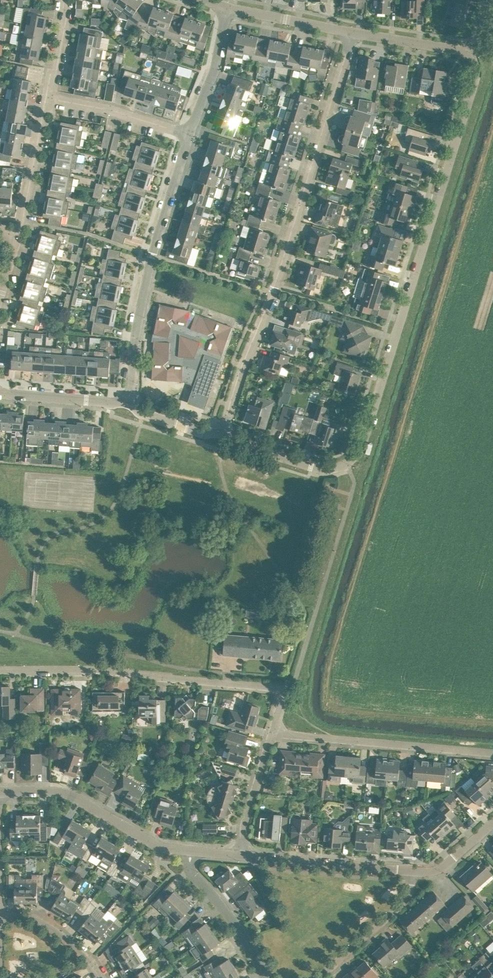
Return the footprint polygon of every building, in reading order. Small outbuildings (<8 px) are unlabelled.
[(108,6),(110,0),(93,0),(93,4),(101,5),(101,6),(104,6),(104,10),(107,11),(108,6)] [(108,6),(114,10),(119,17),(131,0),(110,0),(108,6)] [(143,15),(137,10),(143,2),(142,0),(131,0),(119,17),(128,20),(137,27),(143,15)] [(397,0),(373,0),(372,9),(376,9),(376,13),(390,14),(391,1),(397,1),(397,0)] [(410,1),(403,0),(402,18),(417,18),(418,12),(424,12),(424,2),(425,0),(410,0),(410,1)] [(452,2),(451,1),(446,17),(453,20),(452,24),(463,28),(469,7),(467,6),(469,0),(453,0),(452,2)] [(43,9),(31,8),(24,7),(22,19),(21,24),(46,28),(47,25),(45,24),(47,17),(42,16),(43,9)] [(158,28),(164,10),(154,7),(150,17),(143,15),(137,27),(148,31),(155,36),(158,28)] [(158,28),(156,33),(172,39),(176,26),(171,24),(174,14),(164,10),(158,28)] [(194,21),(195,18),(188,16),(187,18),(186,18),(182,28),(176,26),(172,39),(188,44),(196,21),(194,21)] [(188,44),(196,47),(204,49),(208,37),(202,35),(206,25),(196,21),(188,44)] [(45,32),(46,28),(21,24),(19,34),(43,39),(44,32),(45,32)] [(81,33),(79,44),(100,48),(103,32),(99,30),(97,30),(84,27),(83,34),(81,33)] [(244,53),(248,35),(238,33),(235,44),(229,43),(226,55),(243,59),(244,53)] [(41,46),(43,39),(19,34),(17,45),(42,49),(42,46),(41,46)] [(260,62),(262,49),(257,48),(259,37),(248,35),(244,53),(253,55),(251,60),(260,62)] [(128,41),(125,36),(119,39),(123,45),(128,41)] [(262,49),(260,62),(267,64),(267,66),(276,68),(276,65),(281,42),(270,40),(268,50),(262,49)] [(293,69),(295,56),(289,55),(292,44),(281,42),(276,65),(293,69)] [(100,48),(79,44),(77,55),(102,59),(104,49),(100,48)] [(41,53),(42,49),(17,45),(16,50),(23,51),(20,63),(33,65),(34,59),(39,60),(40,53),(41,53)] [(159,48),(158,57),(177,60),(179,47),(170,45),(169,50),(159,48)] [(309,74),(314,48),(303,46),(301,57),(295,56),(293,69),(301,70),(308,75),(309,74)] [(309,74),(317,74),(326,75),(328,62),(322,61),(325,51),(314,48),(309,74)] [(122,63),(124,53),(117,52),(116,62),(122,63)] [(148,54),(147,59),(157,62),(158,59),(159,57),(153,55),(148,54)] [(77,55),(75,65),(99,70),(102,59),(77,55)] [(186,56),(185,62),(196,65),(197,60),(186,56)] [(357,59),(356,68),(358,68),(357,77),(367,78),(366,87),(376,89),(379,68),(373,67),(374,61),(375,59),(361,57),(361,59),(357,59)] [(167,67),(166,69),(171,71),(173,70),(175,65),(168,63),(167,67)] [(405,88),(409,65),(396,63),(395,66),(388,65),(386,74),(386,77),(387,78),(386,85),(405,88)] [(29,67),(20,65),(18,65),(13,89),(30,92),(32,81),(27,80),(29,67)] [(98,81),(100,70),(75,65),(73,76),(98,81)] [(179,66),(176,74),(183,76),(185,68),(179,65),(179,66)] [(412,86),(411,92),(420,93),(420,91),(421,88),(433,90),(433,93),(433,95),(432,95),(431,98),(432,98),(432,102),(434,105),(439,106),(443,103),(444,97),(445,98),(447,82),(447,78),(445,78),(446,71),(437,70),(424,68),(422,78),(413,76),(412,86)] [(135,98),(142,75),(126,70),(120,88),(126,89),(124,94),(135,98)] [(145,101),(152,78),(142,75),(135,98),(145,101)] [(98,81),(73,76),(71,87),(76,88),(75,94),(95,98),(98,81)] [(251,88),(254,82),(234,76),(232,84),(230,83),(226,93),(242,100),(246,90),(247,90),(248,90),(249,90),(250,89),(251,88)] [(155,104),(162,81),(152,78),(145,101),(155,104)] [(166,107),(171,91),(173,84),(162,81),(155,104),(166,107)] [(283,81),(281,88),(288,90),(289,82),(283,81)] [(171,91),(166,107),(176,110),(177,109),(182,111),(187,96),(181,94),(180,94),(181,89),(180,87),(173,84),(171,91)] [(28,103),(30,92),(13,89),(11,100),(28,103)] [(300,94),(288,91),(286,97),(283,96),(280,106),(281,107),(307,115),(311,104),(308,103),(310,97),(300,94)] [(238,110),(238,109),(242,100),(226,93),(222,103),(238,110)] [(26,113),(28,103),(11,100),(9,110),(26,113)] [(374,112),(376,102),(369,101),(368,111),(374,112)] [(238,109),(238,110),(222,103),(218,113),(239,122),(240,122),(243,117),(242,116),(244,112),(238,109)] [(255,105),(253,112),(258,113),(260,114),(261,112),(262,107),(255,105)] [(278,123),(291,127),(300,130),(302,124),(304,125),(307,115),(281,107),(278,116),(280,117),(278,123)] [(372,114),(364,112),(355,109),(353,115),(351,115),(351,116),(350,115),(349,116),(348,116),(347,117),(346,118),(346,119),(345,119),(345,120),(345,121),(346,122),(346,123),(347,123),(347,124),(348,124),(347,130),(362,134),(365,135),(366,133),(362,132),(366,121),(369,122),(372,114)] [(24,124),(26,113),(9,110),(7,121),(10,122),(10,121),(24,124)] [(218,113),(214,124),(219,126),(216,131),(226,135),(228,136),(233,137),(239,122),(218,113)] [(24,124),(10,121),(10,122),(8,132),(25,135),(27,124),(24,124)] [(58,134),(82,138),(83,131),(79,130),(80,126),(62,122),(61,126),(60,126),(58,134)] [(297,147),(301,136),(298,136),(300,130),(291,127),(278,123),(276,129),(281,131),(277,141),(297,147)] [(428,134),(419,131),(408,127),(404,141),(411,143),(409,150),(426,155),(430,142),(426,140),(428,134)] [(109,144),(112,132),(106,130),(103,142),(109,144)] [(358,147),(362,134),(347,130),(345,135),(344,134),(343,135),(342,135),(341,136),(340,136),(340,137),(340,138),(340,139),(340,140),(340,141),(340,142),(341,142),(341,143),(342,143),(342,144),(344,144),(342,151),(359,156),(361,149),(358,147)] [(23,146),(25,135),(8,132),(6,143),(23,146)] [(118,146),(121,134),(115,133),(112,145),(118,146)] [(81,146),(82,138),(58,134),(57,142),(58,142),(58,146),(76,150),(77,145),(81,146)] [(230,139),(228,139),(219,136),(217,141),(212,140),(209,151),(225,156),(225,155),(231,157),(234,147),(228,145),(230,139)] [(268,155),(281,159),(290,162),(292,157),(294,157),(297,147),(277,141),(271,139),(268,149),(270,149),(268,155)] [(1,160),(11,162),(12,155),(21,157),(23,146),(6,143),(0,141),(0,160),(1,160)] [(160,147),(145,142),(142,141),(141,146),(137,145),(135,152),(158,159),(160,151),(159,151),(160,147)] [(55,149),(54,157),(77,162),(84,163),(85,156),(75,154),(76,150),(58,146),(57,150),(55,149)] [(222,166),(225,156),(209,151),(205,161),(222,166)] [(156,167),(158,159),(135,152),(133,159),(136,160),(135,165),(153,170),(154,166),(156,167)] [(291,169),(288,168),(290,162),(281,159),(268,155),(266,162),(271,163),(268,173),(287,179),(291,169)] [(418,161),(409,158),(399,155),(396,167),(402,169),(400,176),(419,182),(423,170),(416,168),(418,161)] [(361,160),(356,159),(347,156),(345,161),(333,158),(330,170),(349,176),(353,164),(359,166),(361,160)] [(76,169),(77,162),(54,157),(52,165),(54,166),(53,170),(71,173),(72,169),(76,169)] [(205,161),(202,171),(225,178),(224,178),(227,168),(222,166),(205,161)] [(152,174),(153,170),(135,165),(134,169),(130,168),(128,175),(151,182),(153,174),(152,174)] [(70,177),(71,173),(53,170),(52,173),(51,173),(49,181),(73,186),(74,178),(70,177)] [(349,177),(349,176),(330,170),(326,183),(338,186),(336,192),(350,196),(352,190),(345,188),(349,176),(349,177)] [(222,189),(225,178),(202,171),(199,181),(217,187),(222,189)] [(263,172),(258,188),(271,192),(272,186),(284,190),(287,179),(268,173),(263,172)] [(148,190),(151,182),(128,175),(126,182),(129,183),(128,188),(146,193),(147,189),(148,190)] [(199,181),(196,180),(192,191),(209,196),(214,198),(217,187),(199,181)] [(2,188),(0,206),(12,207),(13,182),(8,182),(2,181),(2,188)] [(72,193),(73,186),(49,181),(48,189),(49,189),(49,193),(67,197),(68,192),(72,193)] [(408,186),(398,183),(392,181),(388,192),(397,195),(394,204),(413,210),(417,196),(406,193),(408,186)] [(144,197),(146,193),(128,188),(127,192),(123,191),(121,198),(144,205),(146,197),(144,197)] [(269,197),(271,192),(258,188),(256,194),(261,196),(257,205),(277,212),(281,201),(269,197)] [(205,206),(206,206),(209,196),(192,191),(189,201),(205,206)] [(66,201),(67,197),(49,193),(48,197),(46,197),(45,205),(68,209),(70,202),(66,201)] [(121,198),(118,205),(122,206),(121,210),(139,216),(140,212),(141,213),(144,205),(121,198)] [(318,209),(314,220),(324,223),(338,228),(341,215),(335,214),(338,204),(338,203),(333,202),(323,199),(320,210),(318,209)] [(206,206),(205,206),(189,201),(186,211),(202,216),(204,212),(210,214),(212,208),(206,206)] [(409,223),(413,210),(394,204),(391,214),(382,211),(379,221),(393,225),(395,219),(409,223)] [(67,216),(68,209),(45,205),(43,212),(45,213),(44,217),(50,218),(49,224),(61,226),(63,216),(67,216)] [(274,222),(277,212),(257,205),(254,215),(250,214),(248,220),(261,224),(262,219),(274,222)] [(137,220),(138,216),(121,210),(119,215),(116,214),(114,221),(137,228),(139,220),(137,220)] [(202,216),(186,211),(183,222),(206,229),(209,218),(202,216)] [(244,226),(240,236),(248,238),(267,244),(271,233),(259,230),(261,224),(248,220),(247,223),(246,226),(244,225),(244,226)] [(134,236),(137,228),(114,221),(111,228),(115,229),(112,240),(124,244),(126,237),(131,239),(133,235),(134,236)] [(206,229),(183,222),(179,232),(196,237),(197,232),(204,234),(206,229)] [(395,230),(385,227),(379,225),(376,235),(382,237),(379,247),(399,253),(403,240),(393,237),(395,230)] [(343,226),(341,232),(353,236),(355,230),(343,226)] [(333,233),(322,230),(312,227),(309,237),(312,238),(308,252),(326,257),(330,243),(332,244),(334,243),(336,237),(335,234),(333,233)] [(60,235),(54,234),(42,230),(41,234),(39,234),(37,242),(60,249),(62,241),(58,240),(60,235)] [(193,247),(196,237),(179,232),(176,242),(193,247)] [(264,255),(267,244),(248,238),(244,248),(240,246),(238,253),(250,257),(252,251),(264,255)] [(58,256),(60,249),(37,242),(34,249),(36,250),(35,254),(53,259),(54,255),(58,256)] [(176,242),(173,253),(178,254),(176,260),(194,266),(199,249),(193,247),(176,242)] [(73,245),(71,252),(77,253),(77,254),(81,255),(83,248),(79,247),(79,246),(73,245)] [(395,266),(399,253),(379,247),(376,257),(369,255),(366,265),(383,270),(385,263),(395,266)] [(122,251),(114,249),(109,248),(107,258),(107,259),(103,258),(102,266),(125,271),(127,263),(125,262),(126,258),(120,257),(122,251)] [(255,276),(257,277),(261,266),(249,262),(250,257),(238,253),(236,259),(234,258),(230,268),(238,271),(237,276),(254,281),(255,276)] [(51,263),(53,259),(35,254),(34,257),(32,257),(30,264),(53,272),(55,264),(51,263)] [(322,269),(302,263),(300,270),(301,270),(297,284),(314,290),(318,278),(320,278),(322,269)] [(51,279),(53,272),(30,264),(27,272),(29,273),(28,277),(46,282),(47,278),(51,279)] [(124,279),(125,271),(102,266),(100,273),(104,274),(103,278),(121,282),(122,278),(124,279)] [(345,270),(330,266),(328,273),(343,278),(345,270)] [(383,274),(373,271),(365,268),(362,277),(362,279),(365,281),(366,282),(364,290),(382,295),(386,282),(381,280),(383,274)] [(44,286),(46,282),(28,277),(27,280),(25,280),(23,287),(46,294),(48,287),(44,286)] [(120,286),(121,282),(103,278),(102,283),(98,282),(97,289),(120,294),(122,286),(120,286)] [(44,302),(46,294),(23,287),(20,295),(22,296),(21,300),(24,301),(25,301),(39,305),(40,300),(44,302)] [(119,302),(120,294),(97,289),(95,297),(99,297),(98,302),(116,305),(117,302),(119,302)] [(378,309),(382,295),(364,290),(360,301),(355,299),(352,308),(370,314),(372,307),(378,309)] [(39,305),(25,301),(24,301),(23,304),(22,304),(19,312),(42,319),(45,311),(41,310),(42,306),(39,305)] [(115,309),(116,305),(98,302),(97,306),(93,305),(92,313),(116,318),(117,310),(115,309)] [(155,334),(152,379),(182,381),(183,380),(191,383),(192,381),(196,382),(189,402),(204,408),(221,361),(219,360),(221,355),(222,355),(232,327),(190,312),(190,311),(160,304),(154,334),(155,334)] [(287,308),(283,321),(293,324),(300,326),(302,320),(308,321),(320,318),(326,319),(328,313),(322,311),(312,308),(312,309),(296,304),(295,304),(298,305),(297,311),(287,308)] [(40,326),(42,319),(19,312),(17,319),(19,320),(17,324),(35,329),(37,325),(40,326)] [(114,326),(116,318),(92,313),(90,320),(94,321),(92,332),(95,332),(104,334),(106,328),(111,329),(112,325),(114,326)] [(340,317),(338,325),(344,327),(350,337),(349,338),(347,340),(346,343),(347,346),(346,350),(350,351),(351,354),(354,355),(357,353),(364,355),(367,344),(369,344),(370,340),(369,338),(371,337),(371,336),(364,334),(362,330),(364,324),(341,317),(340,317)] [(302,333),(296,331),(287,328),(285,335),(275,332),(271,344),(290,350),(291,344),(298,346),(302,333)] [(12,364),(12,370),(16,370),(16,369),(23,370),(24,352),(18,352),(19,345),(7,344),(7,351),(13,351),(12,364)] [(33,371),(35,346),(31,346),(30,353),(24,352),(23,370),(30,370),(30,371),(33,371)] [(44,371),(46,354),(40,353),(40,347),(35,346),(33,371),(37,372),(37,371),(44,371)] [(55,373),(57,348),(52,348),(52,354),(46,354),(44,371),(51,372),(51,373),(55,373)] [(66,373),(67,355),(61,355),(62,348),(57,348),(55,373),(59,373),(59,372),(66,373)] [(76,375),(78,350),(74,349),(73,356),(67,355),(66,373),(73,373),(73,374),(76,375)] [(83,357),(83,350),(78,350),(76,375),(80,375),(80,374),(87,374),(89,357),(83,357)] [(98,376),(100,351),(95,351),(95,357),(89,357),(87,374),(94,375),(94,376),(98,376)] [(116,359),(110,359),(110,354),(109,352),(100,351),(98,376),(102,377),(102,376),(109,376),(110,371),(119,372),(120,358),(116,358),(116,359)] [(290,356),(282,353),(272,351),(270,357),(266,356),(264,359),(263,359),(260,367),(280,373),(282,366),(286,368),(290,356)] [(354,366),(345,363),(338,361),(334,374),(342,376),(338,389),(355,394),(354,393),(355,388),(357,389),(361,376),(352,373),(354,366)] [(290,405),(293,383),(284,382),(282,404),(290,405)] [(165,386),(152,385),(151,399),(164,400),(165,386)] [(274,402),(267,400),(258,397),(255,406),(250,404),(244,420),(257,424),(260,415),(262,416),(259,427),(266,429),(274,402)] [(327,408),(319,405),(314,419),(322,422),(327,408)] [(297,410),(285,406),(281,419),(278,429),(284,431),(285,428),(301,433),(302,431),(310,433),(314,419),(303,415),(302,416),(295,414),(297,410)] [(12,432),(13,412),(8,412),(8,414),(3,414),(2,429),(7,429),(7,432),(12,432)] [(19,412),(14,412),(13,412),(12,432),(12,437),(13,437),(15,437),(16,436),(17,435),(17,433),(17,430),(23,431),(24,415),(19,415),(19,412)] [(38,445),(40,420),(34,419),(34,422),(29,421),(28,431),(27,434),(27,444),(38,445)] [(49,438),(50,423),(45,422),(45,420),(40,420),(38,445),(43,445),(44,438),(49,438)] [(60,445),(61,421),(56,421),(56,423),(50,423),(49,438),(50,438),(49,444),(60,445)] [(70,446),(72,424),(67,424),(67,422),(61,421),(60,445),(70,446)] [(82,441),(83,423),(78,422),(77,425),(72,424),(70,446),(70,447),(81,448),(81,446),(81,441),(82,441)] [(344,426),(335,423),(332,422),(331,427),(320,424),(317,433),(316,433),(313,442),(323,445),(323,444),(332,447),(337,432),(342,433),(344,426)] [(83,423),(81,446),(92,446),(92,450),(99,450),(102,450),(103,440),(99,440),(100,433),(93,433),(94,426),(88,426),(88,423),(83,423)] [(248,608),(248,616),(263,616),(263,608),(248,608)] [(283,640),(263,638),(226,634),(224,655),(281,660),(283,640)] [(16,713),(16,703),(10,703),(10,686),(0,686),(0,705),(4,704),(4,718),(16,718),(16,713)] [(81,714),(81,698),(81,688),(72,689),(71,689),(69,687),(66,687),(63,689),(62,689),(52,689),(52,715),(64,714),(64,711),(71,711),(71,714),(81,714)] [(44,711),(44,699),(44,689),(34,689),(34,691),(31,691),(31,695),(22,695),(22,705),(22,711),(44,711)] [(125,711),(125,702),(125,692),(115,692),(116,693),(109,693),(107,692),(93,692),(93,711),(125,711)] [(140,700),(140,715),(147,715),(151,723),(160,723),(160,722),(165,722),(165,709),(165,699),(149,699),(149,695),(140,695),(140,700)] [(195,712),(192,708),(196,705),(196,698),(190,698),(186,701),(183,697),(176,697),(176,703),(175,704),(174,709),(175,710),(175,717),(181,718),(185,715),(188,718),(194,719),(195,716),(198,717),(198,719),(207,720),(208,714),(209,706),(202,706),(199,709),(198,712),(195,712)] [(231,709),(226,725),(240,730),(245,731),(247,723),(255,726),(258,719),(256,718),(260,707),(244,703),(241,713),(231,709)] [(225,733),(224,737),(226,737),(225,742),(229,744),(227,750),(230,751),(227,760),(234,763),(235,761),(240,762),(240,763),(247,766),(249,757),(247,756),(249,748),(243,746),(244,742),(242,742),(244,734),(234,731),(230,730),(228,734),(225,733)] [(132,736),(123,734),(122,740),(131,742),(132,736)] [(23,759),(23,762),(23,772),(41,772),(41,757),(49,757),(48,747),(48,742),(40,742),(40,754),(28,754),(23,754),(23,759)] [(15,754),(15,749),(7,749),(7,754),(5,754),(5,753),(0,753),(0,772),(5,772),(5,767),(15,767),(15,754)] [(60,749),(58,756),(61,758),(58,767),(67,770),(66,771),(68,774),(76,777),(78,774),(83,776),(86,767),(88,762),(82,760),(83,757),(84,754),(75,750),(74,754),(67,751),(60,749)] [(302,770),(303,754),(289,753),(289,752),(282,751),(282,750),(281,750),(279,773),(287,774),(287,773),(289,775),(290,776),(291,777),(292,777),(295,777),(296,777),(298,777),(299,775),(300,774),(301,773),(302,770)] [(323,777),(324,764),(325,754),(324,754),(324,755),(317,754),(317,755),(303,754),(302,770),(315,772),(315,777),(323,777)] [(347,776),(349,756),(337,755),(336,763),(330,763),(329,780),(341,781),(341,776),(347,776)] [(365,783),(365,779),(366,766),(360,765),(361,757),(349,756),(347,776),(353,777),(353,782),(365,783)] [(387,779),(389,760),(377,759),(376,767),(368,767),(367,783),(375,783),(376,778),(387,779)] [(406,787),(406,786),(408,770),(399,770),(400,761),(389,760),(387,779),(398,780),(397,786),(406,787)] [(429,761),(423,760),(422,761),(415,760),(414,764),(408,763),(408,770),(406,786),(417,787),(418,779),(427,780),(429,761)] [(223,764),(212,761),(220,776),(223,764)] [(429,761),(427,780),(442,782),(441,786),(454,787),(455,782),(451,782),(452,773),(452,767),(446,767),(447,763),(440,762),(441,762),(434,761),(434,762),(429,761)] [(110,795),(115,786),(118,781),(112,778),(114,774),(99,765),(90,780),(102,788),(101,790),(110,795)] [(237,769),(228,766),(224,765),(222,772),(226,773),(235,776),(237,769)] [(488,797),(492,792),(492,766),(487,766),(487,772),(475,782),(488,797)] [(140,784),(129,778),(124,775),(118,784),(124,787),(120,794),(125,797),(123,801),(127,803),(126,805),(133,809),(144,792),(137,788),(140,784)] [(208,794),(233,801),(235,794),(238,792),(236,789),(238,785),(234,784),(231,779),(226,782),(222,781),(221,785),(218,786),(218,785),(218,784),(215,786),(212,787),(211,789),(209,790),(208,793),(208,794)] [(479,805),(488,797),(475,782),(466,790),(479,805)] [(460,795),(466,790),(461,785),(456,790),(460,795)] [(325,791),(325,799),(333,800),(333,792),(325,791)] [(451,793),(445,798),(449,804),(456,799),(451,793)] [(230,809),(233,801),(208,794),(208,796),(207,798),(207,800),(208,801),(209,804),(210,807),(212,806),(214,809),(213,813),(216,814),(219,819),(224,816),(228,818),(229,814),(232,812),(230,809)] [(161,798),(155,816),(162,817),(160,823),(176,828),(183,804),(161,798)] [(454,812),(447,805),(445,802),(430,814),(447,833),(456,825),(449,817),(454,812)] [(415,813),(412,805),(405,807),(408,816),(415,813)] [(309,841),(316,841),(317,831),(318,824),(312,823),(313,819),(302,818),(301,816),(300,815),(299,814),(297,813),(295,814),(294,814),(293,816),(292,818),(290,818),(289,831),(292,832),(292,838),(294,838),(293,842),(305,843),(306,838),(310,838),(309,841)] [(424,820),(416,827),(419,830),(425,838),(431,833),(438,841),(447,833),(430,814),(429,813),(423,818),(424,820)] [(11,828),(11,840),(21,840),(23,840),(23,833),(29,833),(29,814),(23,814),(23,815),(17,815),(17,825),(11,825),(11,828)] [(34,814),(29,814),(29,833),(35,833),(35,840),(47,840),(47,835),(47,825),(41,825),(40,815),(34,815),(34,814)] [(261,817),(259,838),(260,838),(260,836),(263,836),(274,837),(274,838),(272,838),(272,839),(280,840),(280,832),(281,832),(287,832),(288,817),(282,816),(282,815),(275,814),(274,820),(267,820),(268,818),(265,818),(261,817)] [(351,832),(351,831),(353,815),(350,815),(343,821),(338,821),(333,828),(325,827),(324,845),(341,847),(341,841),(350,842),(351,832)] [(72,842),(82,825),(73,819),(65,832),(60,829),(53,841),(58,844),(63,837),(72,842)] [(375,832),(366,832),(366,829),(366,827),(364,825),(363,825),(358,824),(356,848),(374,850),(374,845),(380,845),(381,835),(381,830),(375,829),(375,832)] [(83,858),(89,847),(84,844),(92,831),(82,825),(72,842),(67,850),(83,858)] [(412,853),(413,843),(414,835),(407,834),(408,831),(394,830),(394,838),(388,837),(387,849),(398,850),(398,847),(403,847),(402,850),(404,852),(412,853)] [(101,860),(111,842),(102,837),(94,850),(89,847),(83,858),(88,861),(89,860),(98,865),(101,860)] [(101,860),(98,865),(107,871),(106,872),(107,873),(112,876),(119,864),(114,861),(121,848),(111,842),(101,860)] [(119,864),(112,876),(116,878),(117,879),(118,877),(127,882),(131,877),(141,860),(131,854),(124,867),(119,864)] [(9,857),(9,865),(27,865),(27,856),(9,857)] [(145,897),(151,892),(156,883),(149,879),(148,881),(143,878),(150,865),(141,860),(131,877),(140,882),(135,891),(145,897)] [(492,874),(488,870),(482,862),(478,866),(476,863),(468,870),(469,871),(462,878),(468,885),(473,891),(492,874)] [(72,864),(69,869),(75,872),(77,867),(72,864)] [(247,879),(247,878),(241,871),(235,876),(230,869),(216,880),(225,891),(229,888),(234,895),(248,884),(245,880),(247,879)] [(51,882),(49,891),(53,894),(59,897),(51,909),(60,915),(71,898),(65,895),(66,893),(66,892),(65,891),(65,890),(64,889),(66,885),(60,882),(57,880),(61,876),(54,873),(52,877),(51,882)] [(20,874),(16,874),(9,874),(9,887),(15,887),(15,902),(26,902),(26,878),(22,878),(21,877),(21,875),(20,874)] [(43,887),(44,878),(44,874),(37,874),(32,874),(32,878),(26,878),(26,902),(37,902),(37,887),(43,887)] [(259,894),(250,883),(248,884),(234,895),(238,900),(236,901),(240,906),(242,905),(252,918),(260,912),(263,910),(254,898),(259,894)] [(108,884),(104,890),(110,893),(118,898),(121,892),(108,884)] [(170,913),(183,899),(175,890),(167,898),(163,894),(156,901),(154,904),(158,908),(166,916),(169,913),(170,913)] [(411,934),(445,904),(434,891),(400,921),(411,934)] [(483,912),(488,907),(477,894),(472,899),(483,912)] [(453,926),(474,907),(464,895),(442,914),(453,926)] [(83,912),(91,901),(84,897),(80,904),(71,898),(60,915),(70,921),(78,908),(83,912)] [(180,929),(182,926),(189,919),(184,915),(192,907),(183,899),(170,913),(178,921),(175,924),(180,929)] [(92,914),(97,907),(91,901),(83,912),(88,917),(79,929),(87,936),(100,920),(92,914)] [(128,904),(122,901),(120,906),(125,909),(128,904)] [(120,926),(114,921),(111,919),(109,919),(107,920),(103,917),(100,920),(87,936),(96,943),(106,931),(111,936),(120,926)] [(157,924),(152,919),(148,924),(153,929),(157,924)] [(196,944),(213,933),(206,923),(197,929),(193,925),(182,932),(186,938),(190,935),(196,944)] [(155,927),(152,931),(157,939),(161,935),(155,927)] [(476,933),(472,928),(467,932),(471,937),(476,933)] [(203,961),(205,959),(214,953),(211,949),(220,943),(213,933),(196,944),(203,954),(199,956),(203,961)] [(111,945),(106,950),(108,954),(112,960),(116,957),(121,964),(137,953),(131,945),(135,943),(129,934),(117,942),(120,946),(116,949),(114,950),(111,945)] [(157,939),(164,946),(167,942),(161,935),(157,939)] [(384,965),(409,943),(402,935),(392,943),(387,938),(385,940),(386,942),(374,953),(384,965)] [(469,939),(465,935),(460,939),(464,943),(469,939)] [(168,944),(163,947),(166,951),(170,948),(175,945),(172,941),(168,944)] [(484,954),(492,964),(492,942),(486,947),(488,950),(484,954)] [(137,970),(135,967),(143,962),(137,953),(121,964),(125,970),(120,973),(124,977),(125,977),(137,970)] [(477,971),(483,977),(492,977),(492,973),(488,968),(492,964),(484,954),(479,958),(480,959),(485,964),(477,971)] [(235,969),(229,959),(219,964),(216,959),(205,966),(207,971),(205,973),(208,977),(219,977),(235,969)] [(372,968),(366,961),(352,973),(351,971),(344,977),(345,977),(376,977),(379,976),(372,968)] [(183,965),(178,968),(184,976),(188,973),(183,965)] [(153,977),(147,968),(138,973),(137,970),(125,977),(151,977),(153,977)] [(235,969),(219,977),(240,977),(235,969)]
